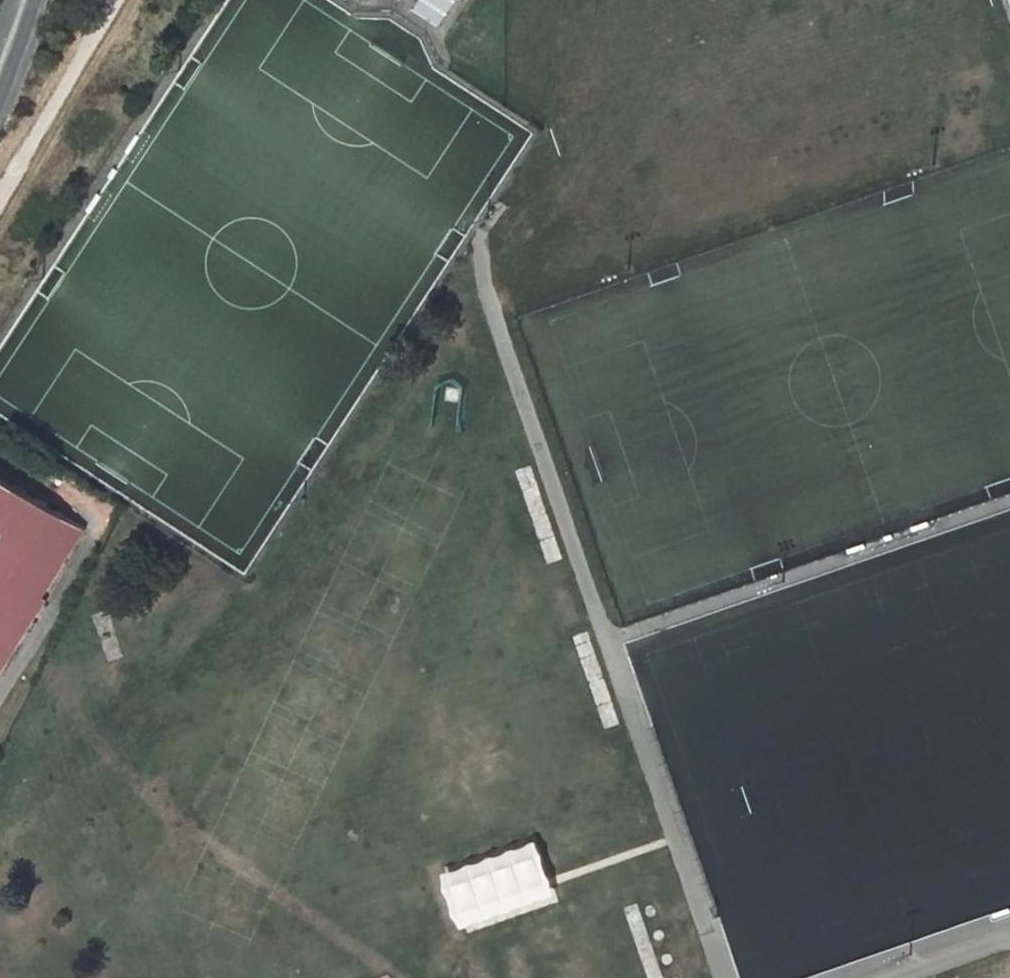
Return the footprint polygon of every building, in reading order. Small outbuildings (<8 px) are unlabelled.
[(415,10),(442,27),(459,0),(421,0),(415,10)] [(43,596),(85,528),(0,475),(0,665),(43,596)] [(49,599),(43,596),(0,665),(0,678),(49,599)] [(534,835),(443,867),(467,932),(557,900),(551,882),(534,835)]
